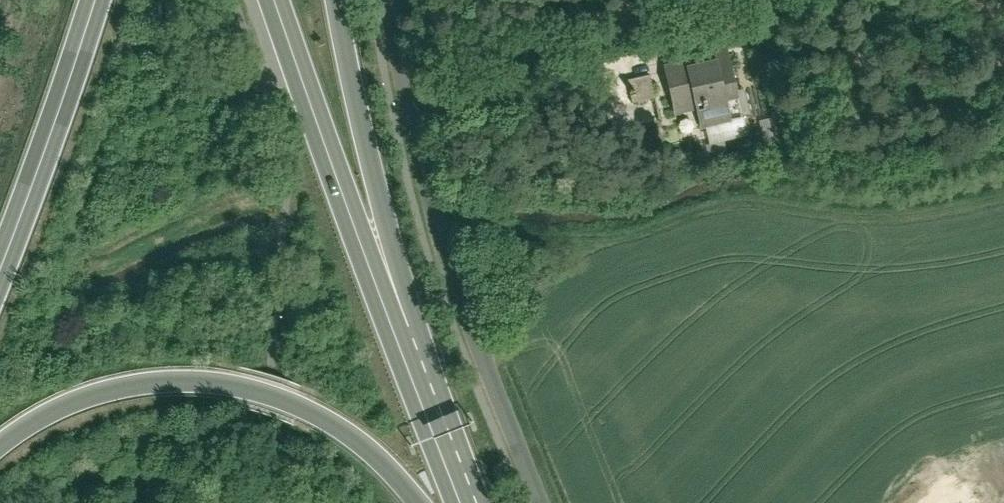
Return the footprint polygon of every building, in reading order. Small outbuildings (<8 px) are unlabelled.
[(747,132),(729,41),(642,58),(660,149),(747,132)] [(762,119),(766,149),(783,146),(779,117),(762,119)] [(927,475),(902,502),(948,502),(952,498),(927,475)] [(982,491),(988,502),(1003,502),(1003,497),(998,484),(982,491)]
